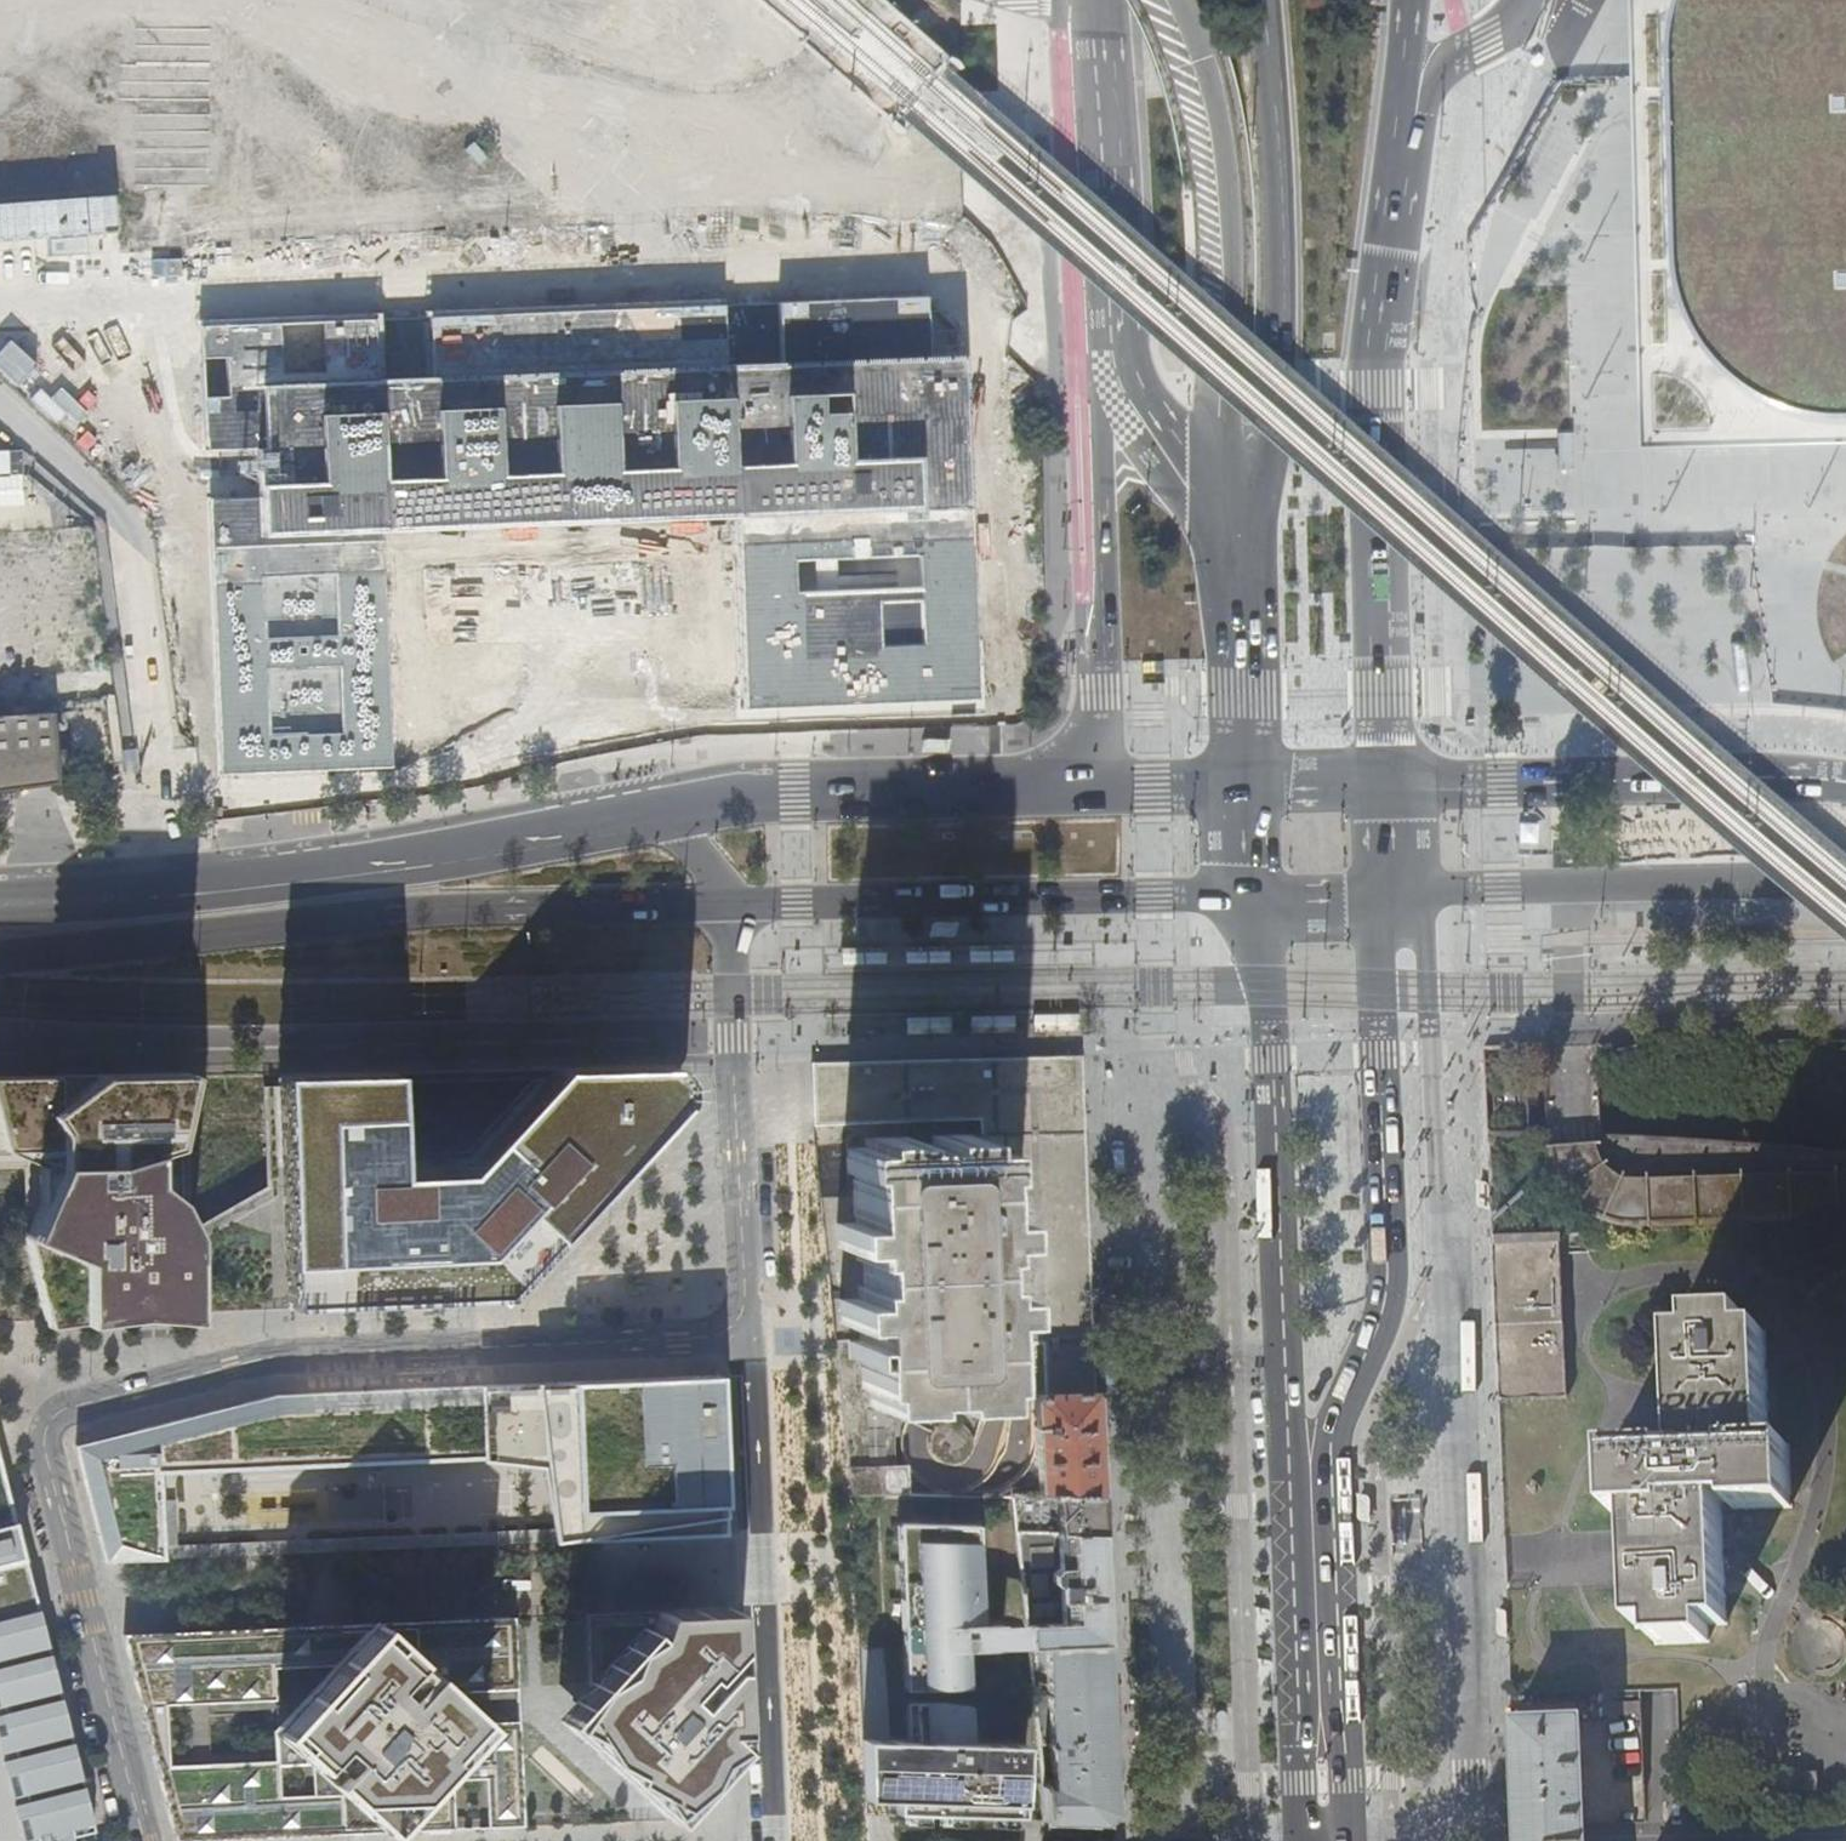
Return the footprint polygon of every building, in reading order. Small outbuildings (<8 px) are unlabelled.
[(108,66),(145,76),(165,0),(126,0),(108,66)] [(508,125),(522,108),(515,102),(527,88),(519,82),(534,64),(546,75),(563,54),(531,28),(540,18),(518,0),(359,0),(508,125)] [(1636,104),(1641,255),(1647,451),(1815,448),(1845,447),(1845,0),(1633,0),(1636,104)] [(131,187),(211,190),(214,114),(134,111),(131,187)] [(1591,233),(1560,233),(1560,269),(1591,268),(1591,233)] [(738,711),(979,701),(971,507),(967,420),(965,354),(932,355),(929,294),(782,301),(784,362),(729,364),(726,302),(431,314),(433,376),(387,378),(385,315),(201,323),(207,453),(253,451),(254,486),(255,499),(210,501),(221,773),(392,766),(382,532),(730,517),(738,711)] [(0,540),(0,665),(104,659),(97,535),(0,540)] [(0,716),(0,789),(74,780),(69,711),(0,716)] [(905,948),(905,965),(950,964),(950,947),(905,948)] [(1013,947),(967,948),(968,967),(1014,966),(1013,947)] [(841,949),(841,967),(886,966),(886,948),(841,949)] [(970,1015),(970,1027),(1014,1026),(1014,1015),(970,1015)] [(1078,1015),(1034,1017),(1034,1032),(1079,1031),(1078,1015)] [(929,1016),(906,1017),(906,1029),(929,1028),(929,1016)] [(951,1016),(929,1016),(929,1028),(951,1028),(951,1016)] [(983,1120),(983,1136),(1083,1132),(1084,1132),(1083,1112),(1082,1095),(1082,1079),(1081,1056),(950,1059),(812,1062),(815,1126),(983,1120)] [(278,1075),(289,1308),(323,1306),(423,1302),(504,1298),(538,1260),(677,1104),(667,1066),(557,1069),(463,1175),(394,1176),(392,1072),(278,1075)] [(190,1312),(189,1249),(187,1126),(196,1081),(0,1085),(0,1169),(25,1169),(26,1246),(44,1319),(132,1315),(190,1312)] [(1083,1132),(983,1136),(979,1136),(979,1133),(937,1134),(938,1144),(908,1145),(907,1136),(866,1138),(866,1148),(847,1148),(848,1172),(854,1172),(856,1224),(837,1225),(838,1249),(857,1248),(857,1262),(865,1262),(866,1286),(858,1286),(859,1300),(841,1300),(842,1325),(860,1325),(860,1340),(850,1340),(835,1341),(835,1346),(850,1491),(897,1492),(909,1493),(906,1465),(895,1466),(894,1461),(893,1451),(893,1445),(893,1437),(894,1433),(896,1427),(899,1421),(885,1417),(885,1407),(917,1406),(917,1397),(931,1396),(944,1396),(944,1404),(990,1402),(989,1385),(996,1385),(995,1346),(1042,1344),(1043,1362),(1044,1394),(1093,1392),(1091,1358),(1091,1353),(1091,1342),(1088,1262),(1083,1132)] [(1495,1315),(1499,1401),(1569,1398),(1566,1346),(1561,1235),(1492,1236),(1495,1315)] [(1654,1626),(1656,1643),(1706,1641),(1706,1623),(1726,1622),(1725,1594),(1720,1503),(1732,1502),(1732,1509),(1790,1506),(1789,1495),(1787,1444),(1781,1445),(1770,1446),(1766,1361),(1764,1331),(1746,1332),(1745,1315),(1693,1317),(1693,1334),(1674,1335),(1677,1386),(1681,1456),(1669,1456),(1669,1450),(1610,1452),(1615,1514),(1631,1513),(1632,1535),(1627,1535),(1627,1556),(1629,1582),(1634,1582),(1634,1586),(1636,1627),(1654,1626)] [(78,1447),(106,1561),(163,1560),(161,1468),(559,1449),(566,1542),(676,1541),(703,1540),(732,1539),(725,1378),(284,1393),(78,1447)] [(1095,1392),(1093,1392),(1044,1394),(1036,1401),(1040,1496),(1099,1497),(1099,1483),(1097,1444),(1095,1393),(1095,1392)] [(1111,1392),(1095,1393),(1097,1444),(1099,1483),(1115,1483),(1111,1392)] [(25,1561),(11,1500),(0,1453),(0,1567),(25,1561)] [(1040,1496),(1012,1495),(1016,1531),(1101,1533),(1100,1515),(1099,1497),(1040,1496)] [(989,1527),(908,1525),(906,1692),(969,1690),(968,1654),(997,1654),(999,1654),(1002,1652),(1003,1651),(1005,1649),(1005,1628),(986,1627),(989,1527)] [(1103,1573),(1101,1533),(1016,1531),(1028,1647),(1106,1643),(1103,1573)] [(25,1561),(0,1567),(0,1840),(95,1840),(25,1561)] [(663,1611),(564,1725),(670,1819),(735,1749),(731,1651),(729,1607),(682,1609),(663,1611)] [(525,1826),(518,1616),(486,1618),(380,1624),(345,1625),(124,1635),(146,1722),(175,1840),(350,1834),(386,1832),(525,1826)] [(1106,1643),(1028,1647),(1030,1670),(1047,1668),(1052,1786),(1042,1787),(1046,1823),(1102,1823),(1113,1812),(1109,1722),(1108,1685),(1106,1643)] [(862,1741),(887,1742),(884,1650),(857,1649),(862,1741)] [(1123,1685),(1108,1685),(1109,1722),(1125,1721),(1123,1685)] [(1602,1693),(1602,1716),(1639,1715),(1638,1690),(1603,1692),(1602,1692),(1602,1693)] [(940,1704),(906,1704),(906,1742),(887,1742),(862,1741),(864,1801),(886,1801),(885,1814),(1020,1819),(1022,1747),(969,1745),(969,1709),(940,1704)] [(1513,1720),(1517,1823),(1583,1824),(1579,1718),(1513,1720)] [(1517,1823),(1518,1840),(1584,1840),(1583,1824),(1517,1823)]
